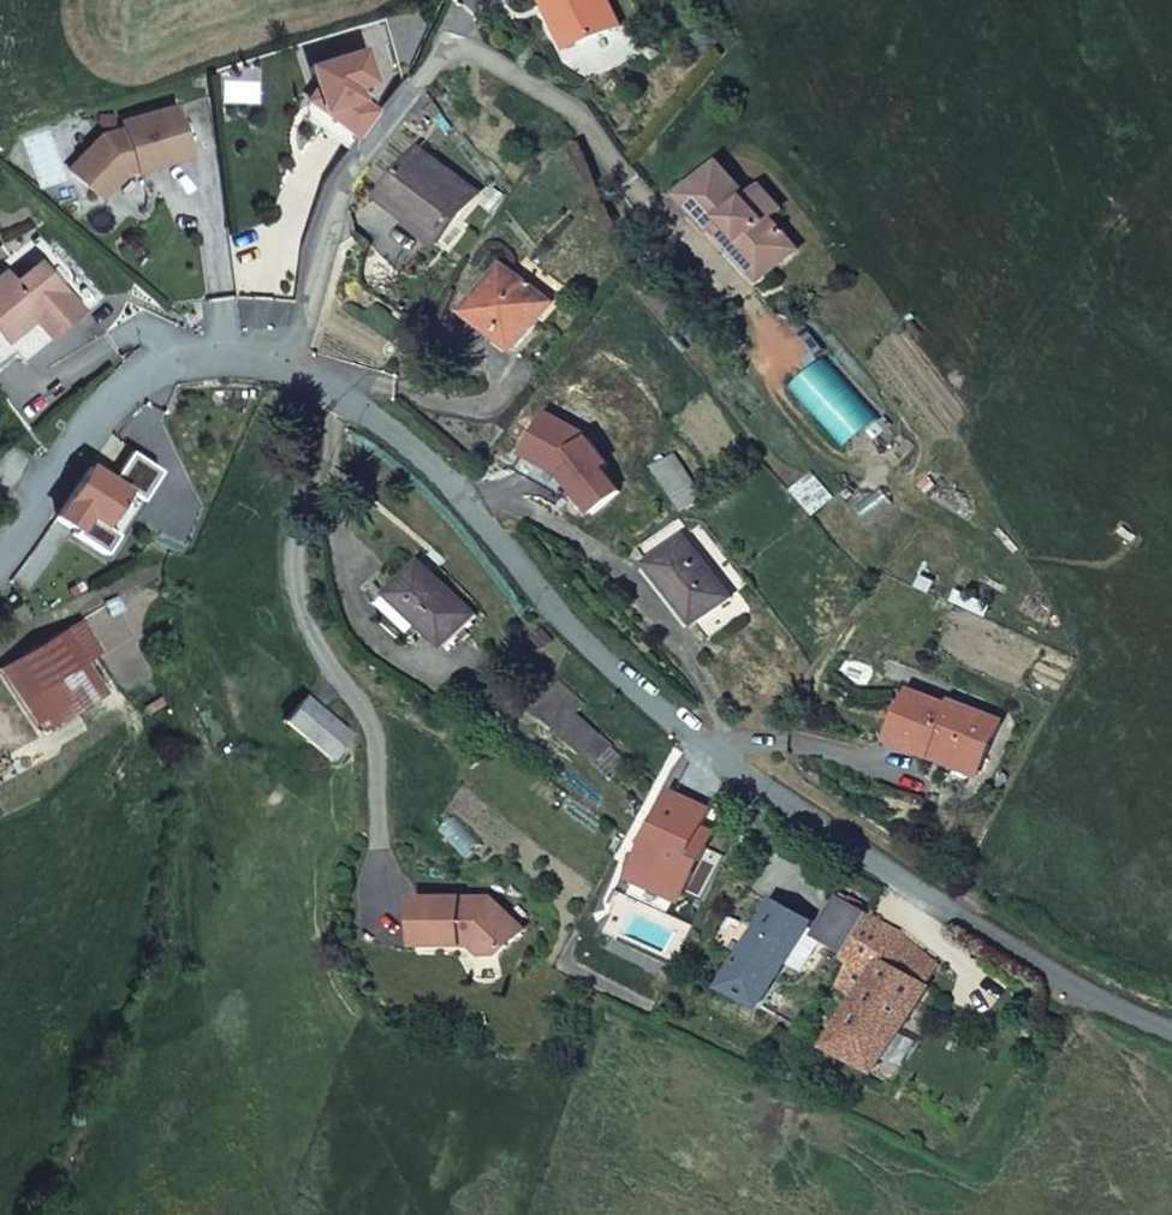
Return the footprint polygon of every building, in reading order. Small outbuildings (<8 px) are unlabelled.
[(553,0),(546,0),(552,12),(557,9),(553,0)] [(557,9),(552,12),(561,31),(572,25),(580,42),(617,26),(606,0),(553,0),(557,9)] [(569,48),(580,42),(572,25),(561,31),(569,48)] [(308,119),(353,152),(380,114),(361,99),(356,87),(373,82),(364,51),(309,67),(316,89),(308,100),(308,119)] [(426,97),(419,105),(428,112),(436,102),(428,92),(426,97)] [(67,168),(97,197),(122,171),(134,168),(135,170),(188,155),(173,104),(121,120),(123,127),(101,133),(67,168)] [(418,218),(413,225),(439,244),(477,194),(419,151),(387,195),(418,218)] [(768,255),(779,267),(798,249),(770,218),(782,207),(761,186),(749,197),(719,164),(683,197),(714,231),(726,220),(744,239),(734,248),(754,268),(768,255)] [(383,202),(413,225),(418,218),(387,195),(383,202)] [(731,251),(734,248),(744,239),(726,220),(714,231),(731,251)] [(752,270),(763,281),(779,267),(768,255),(754,268),(752,270)] [(504,267),(467,315),(499,340),(502,334),(517,347),(550,305),(504,267)] [(26,366),(81,316),(71,305),(41,270),(18,292),(12,283),(0,294),(0,337),(26,366)] [(81,316),(86,321),(100,309),(85,292),(71,305),(81,316)] [(81,316),(26,366),(31,372),(86,321),(81,316)] [(499,340),(513,351),(517,347),(502,334),(499,340)] [(96,470),(90,466),(56,517),(75,529),(73,533),(103,553),(115,534),(100,525),(122,489),(138,499),(156,469),(126,450),(128,447),(116,439),(96,470)] [(680,505),(681,506),(684,512),(705,498),(675,455),(653,468),(680,505)] [(138,499),(122,489),(100,525),(115,534),(118,537),(141,501),(138,499)] [(712,641),(744,615),(673,523),(641,548),(651,562),(647,564),(696,626),(699,626),(712,641)] [(420,561),(379,605),(412,637),(421,627),(445,649),(455,637),(463,644),(470,637),(466,626),(477,615),(420,561)] [(28,621),(40,615),(27,593),(18,600),(20,604),(28,621)] [(81,622),(11,664),(46,727),(101,693),(85,663),(100,652),(81,622)] [(910,692),(890,742),(930,758),(933,749),(981,767),(998,722),(948,703),(947,707),(910,692)] [(350,736),(305,697),(285,721),(330,758),(350,736)] [(981,767),(933,749),(930,758),(978,776),(981,767)] [(847,953),(869,916),(837,899),(816,935),(847,953)] [(414,901),(415,948),(470,947),(481,958),(497,958),(524,934),(494,900),(414,901)] [(730,988),(765,1007),(811,923),(775,903),(759,932),(733,918),(720,941),(746,956),(730,988)] [(873,918),(869,916),(847,953),(841,962),(849,966),(838,986),(838,991),(859,1002),(833,1049),(879,1076),(924,993),(927,988),(882,963),(899,933),(898,932),(873,918)] [(941,964),(899,933),(882,963),(927,988),(941,964)] [(811,1011),(801,1029),(812,1035),(820,1016),(811,1011)]
